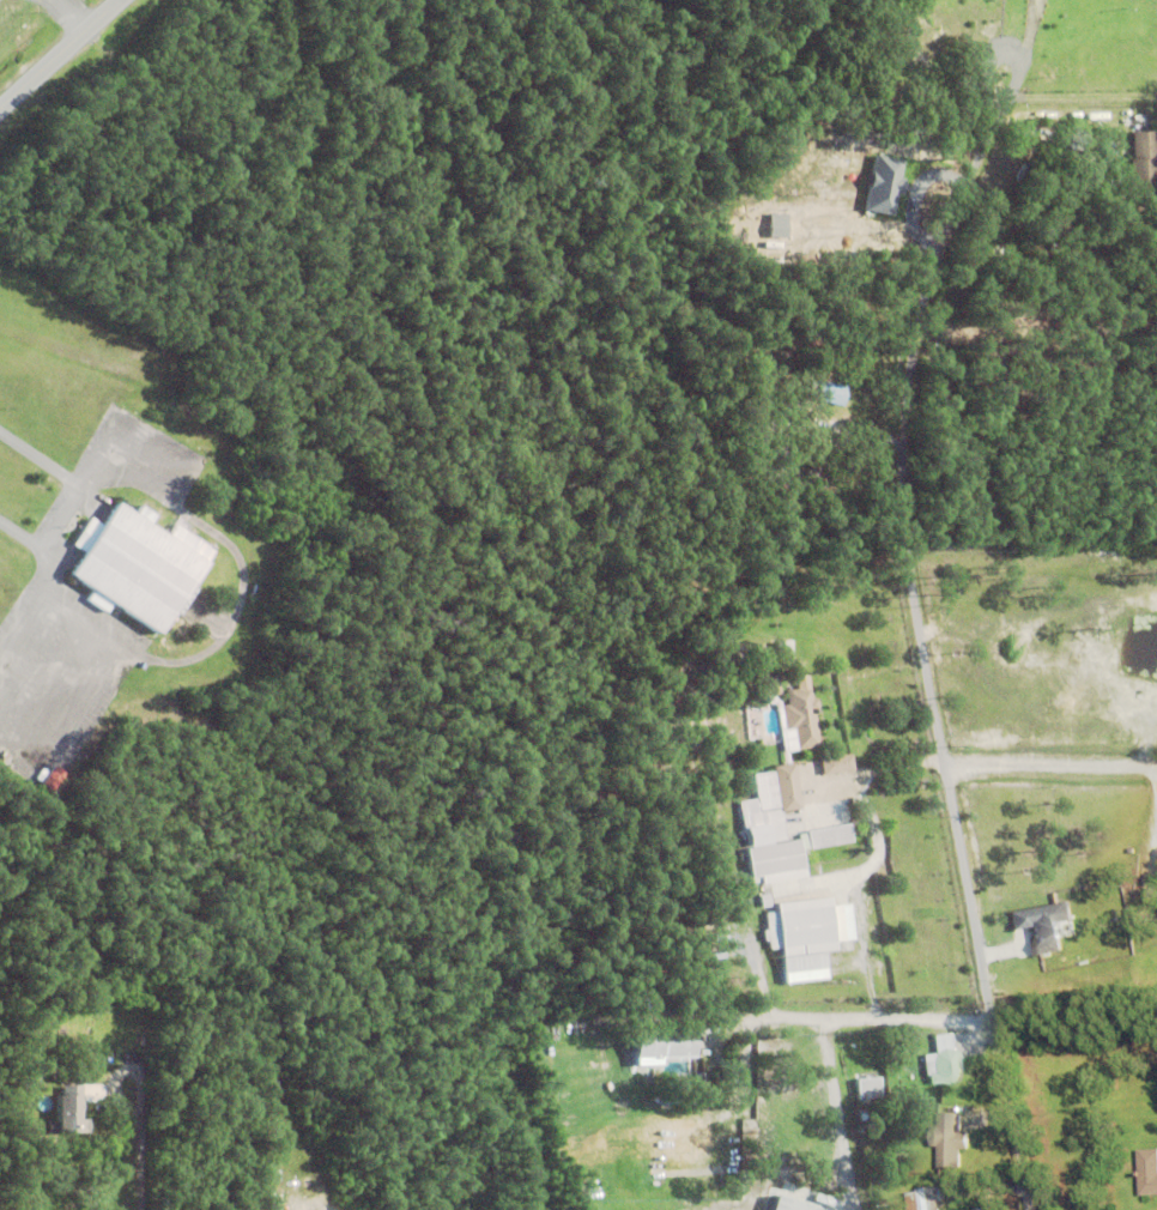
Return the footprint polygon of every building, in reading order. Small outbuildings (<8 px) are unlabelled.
[(1133,131),(1156,131),(1156,200),(1133,201),(1131,158),(1134,158),(1133,131)] [(806,398),(811,379),(847,387),(843,405),(806,398)] [(166,536),(174,524),(208,546),(207,547),(212,551),(157,634),(68,574),(83,552),(72,545),(90,516),(102,525),(116,502),(134,515),(141,504),(156,514),(149,524),(166,536)] [(774,642),(782,641),(783,659),(775,659),(774,642)] [(757,674),(776,671),(780,695),(761,697),(757,674)] [(816,698),(818,712),(814,712),(819,746),(786,752),(782,730),(783,730),(780,707),(787,706),(785,691),(810,686),(811,698),(816,698)] [(747,755),(758,754),(759,764),(750,766),(747,755)] [(819,760),(849,754),(853,770),(822,775),(819,760)] [(780,812),(779,807),(758,811),(752,775),(773,772),(771,767),(792,763),(800,809),(780,812)] [(764,811),(770,845),(798,840),(802,869),(750,878),(745,849),(749,848),(745,829),(741,830),(738,801),(755,799),(757,812),(764,811)] [(805,831),(848,824),(852,842),(808,849),(805,831)] [(779,983),(821,978),(819,952),(829,951),(828,941),(848,939),(844,903),(824,905),(823,897),(770,902),(771,912),(759,913),(763,950),(775,948),(779,983)] [(1035,956),(1032,943),(1035,942),(1031,925),(1029,925),(1030,927),(1012,931),(1008,913),(1068,901),(1072,920),(1055,924),(1061,951),(1035,956)] [(631,1031),(659,1030),(659,1027),(695,1026),(696,1059),(661,1060),(661,1067),(632,1069),(631,1031)] [(957,1049),(962,1058),(958,1060),(961,1072),(958,1081),(950,1087),(939,1084),(929,1084),(929,1076),(926,1076),(923,1055),(937,1054),(934,1036),(952,1034),(953,1052),(957,1049)] [(860,1106),(860,1101),(858,1101),(855,1081),(879,1078),(880,1099),(866,1100),(866,1105),(860,1106)] [(49,1134),(78,1134),(77,1086),(59,1086),(60,1096),(49,1096),(49,1134)] [(967,1132),(968,1150),(959,1150),(959,1169),(937,1169),(937,1148),(931,1148),(929,1127),(937,1127),(937,1114),(959,1114),(959,1133),(967,1132)] [(1137,1151),(1156,1150),(1156,1195),(1138,1196),(1137,1151)] [(937,1203),(937,1209),(907,1209),(905,1193),(915,1192),(915,1190),(940,1187),(941,1202),(937,1203)] [(818,1199),(820,1194),(835,1200),(832,1205),(818,1199)] [(768,1196),(812,1209),(762,1209),(768,1196)]
